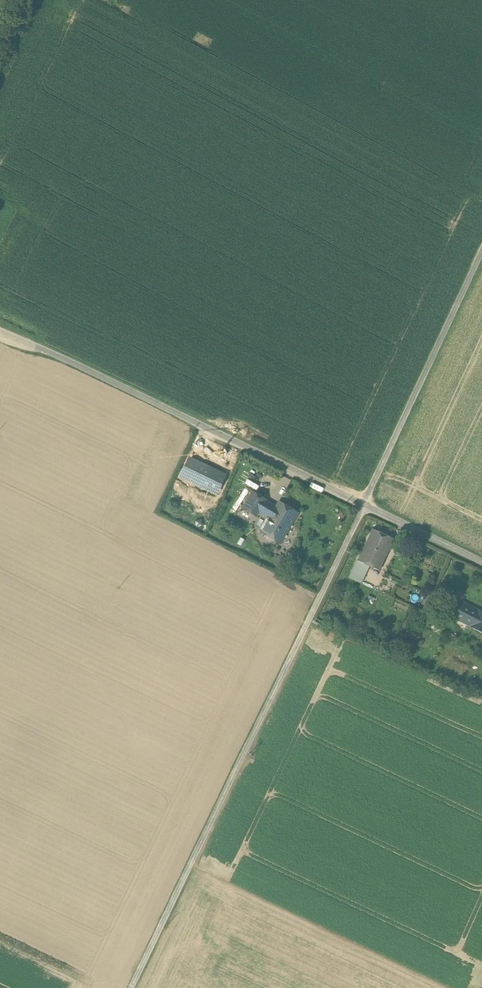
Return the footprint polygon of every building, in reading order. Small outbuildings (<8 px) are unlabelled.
[(210,470),(189,460),(181,476),(204,487),(205,485),(218,491),(225,476),(210,468),(210,470)] [(267,500),(252,491),(242,508),(257,517),(260,511),(266,501),(267,500)] [(275,507),(266,501),(260,511),(269,517),(260,532),(280,544),(299,513),(279,501),(275,507)] [(394,537),(373,528),(359,560),(370,565),(380,570),(394,537)] [(370,565),(359,560),(351,578),(363,583),(370,565)] [(463,602),(454,619),(481,632),(481,611),(463,602)]
